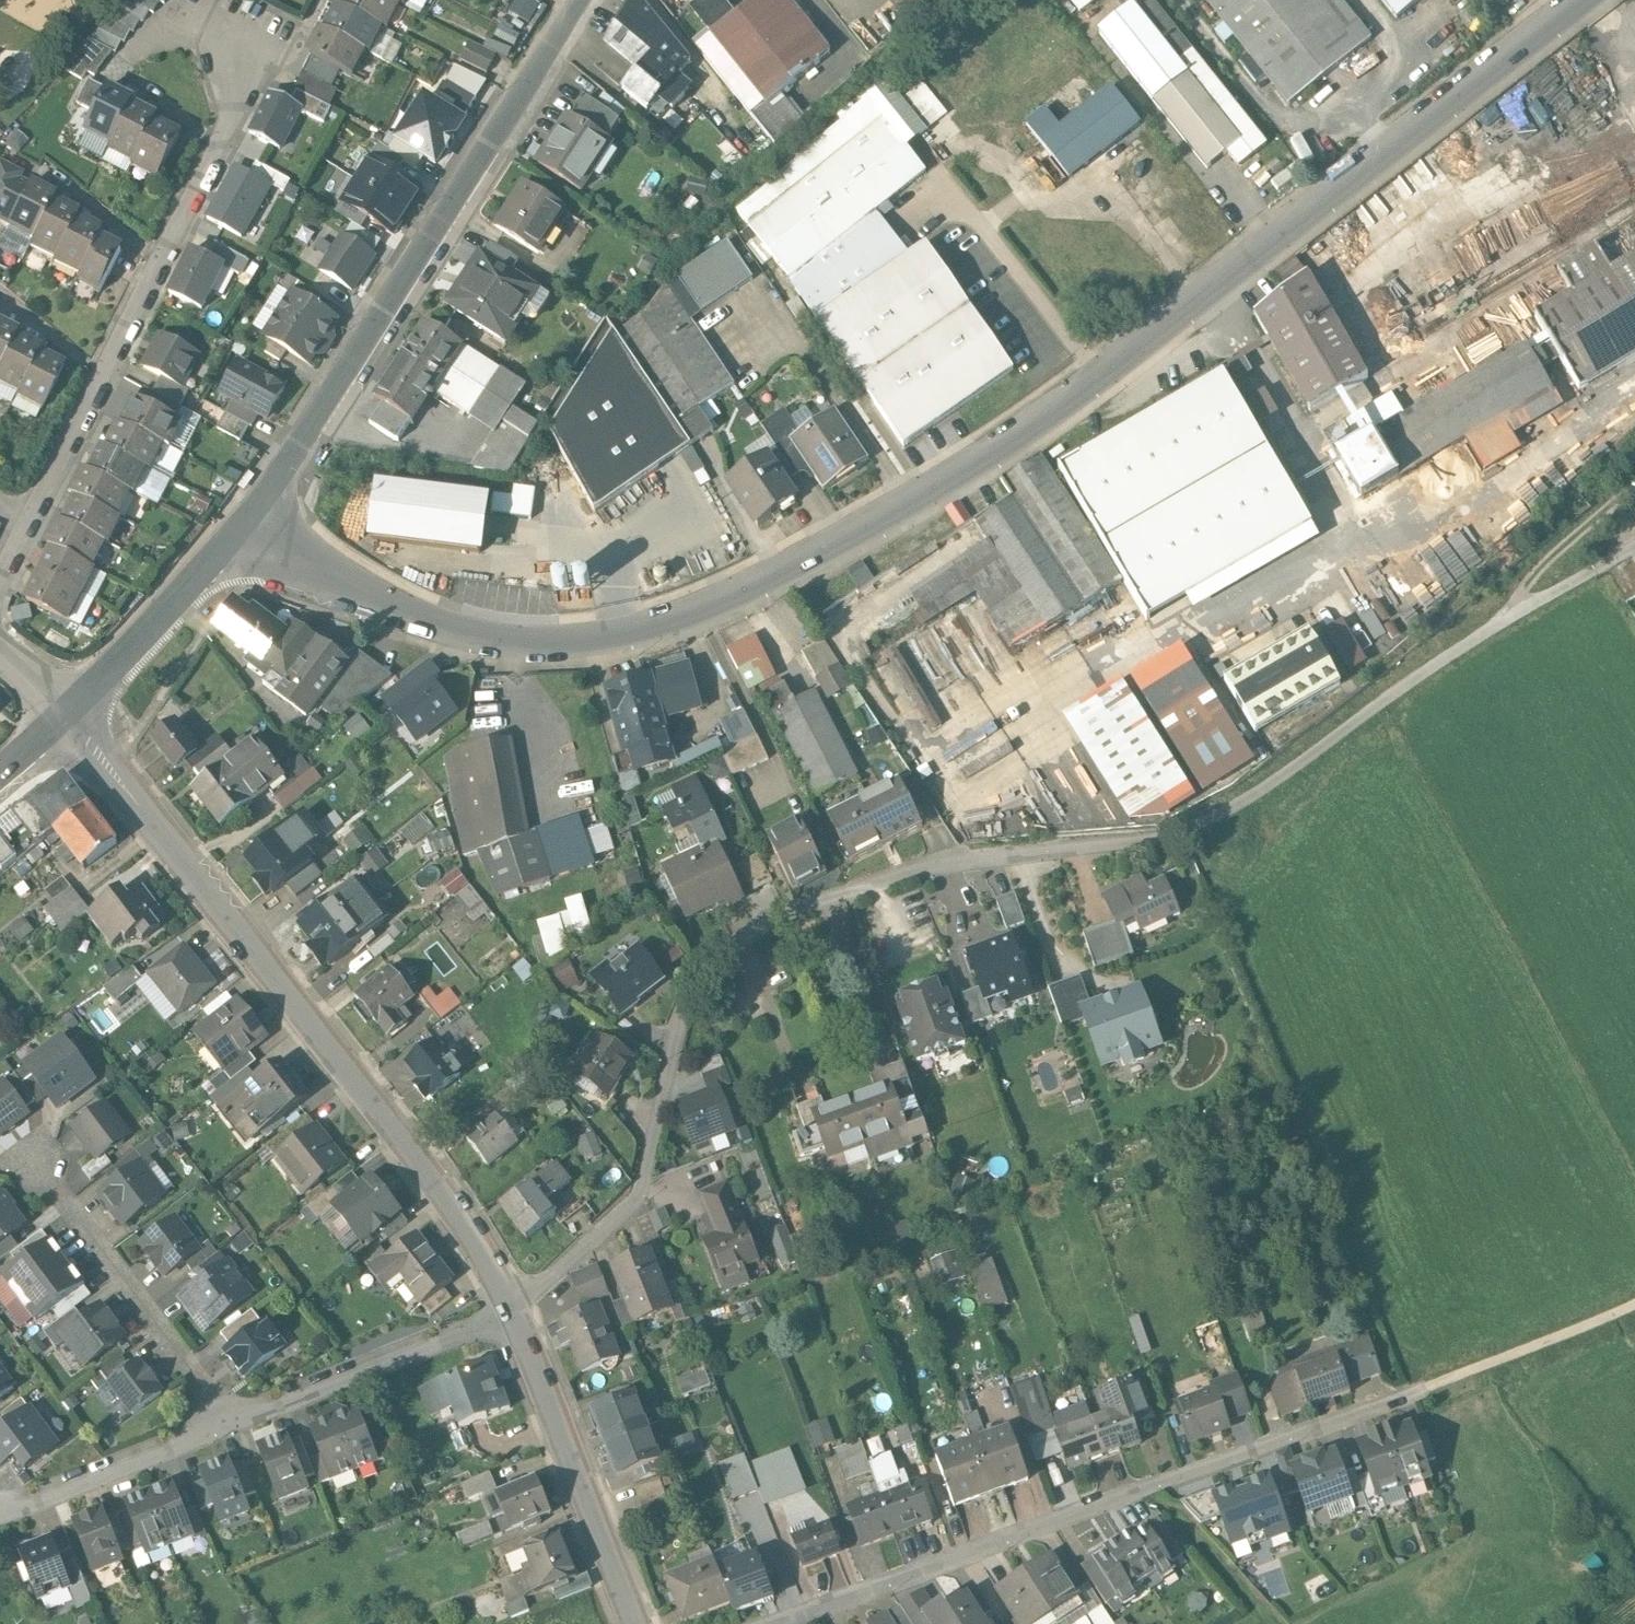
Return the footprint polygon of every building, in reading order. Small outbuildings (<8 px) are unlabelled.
[(127,3),(149,14),(153,16),(160,3),(154,0),(131,0),(127,3)] [(344,11),(385,31),(388,33),(400,9),(382,0),(349,0),(344,11)] [(400,9),(404,11),(410,0),(382,0),(400,9)] [(527,0),(517,0),(510,13),(529,24),(538,6),(527,0)] [(641,0),(635,0),(608,44),(640,72),(653,58),(665,68),(669,64),(682,75),(691,64),(641,0)] [(788,0),(756,0),(696,47),(774,148),(803,124),(780,95),(831,54),(788,0)] [(1100,31),(1208,170),(1228,154),(1239,168),(1266,146),(1152,0),(1141,0),(1100,31)] [(1227,24),(1216,33),(1226,45),(1237,38),(1251,54),(1240,63),(1256,84),(1268,76),(1290,104),(1373,40),(1342,0),(1208,0),(1227,24)] [(1398,20),(1423,0),(1382,0),(1398,20)] [(149,14),(127,3),(122,13),(140,23),(143,26),(149,14)] [(344,11),(338,8),(325,34),(364,53),(380,61),(385,57),(386,58),(389,57),(390,55),(389,53),(388,51),(391,44),(381,39),(385,31),(344,11)] [(122,13),(117,11),(109,21),(131,33),(135,34),(140,23),(122,13)] [(131,33),(109,21),(100,33),(121,44),(124,46),(131,33)] [(520,38),(502,28),(496,38),(515,48),(520,38)] [(121,44),(100,33),(93,42),(115,55),(121,44)] [(325,34),(323,33),(310,59),(313,61),(340,74),(351,80),(364,53),(325,34)] [(95,78),(115,55),(93,42),(91,42),(65,73),(82,82),(88,74),(95,78)] [(488,42),(484,51),(497,57),(507,62),(513,52),(488,42)] [(484,51),(471,44),(462,61),(488,74),(497,57),(484,51)] [(640,72),(623,92),(660,123),(671,109),(673,111),(685,97),(683,95),(689,88),(677,79),(682,75),(669,64),(665,68),(653,58),(640,72)] [(313,61),(304,79),(331,92),(340,74),(313,61)] [(486,83),(456,69),(443,95),(459,105),(453,114),(463,121),(486,83)] [(1135,124),(1112,96),(1103,103),(1081,76),(1040,110),(1047,119),(1032,131),(1071,177),(1135,124)] [(296,94),(298,94),(332,111),(338,96),(331,92),(304,79),(296,94)] [(95,116),(107,93),(90,84),(78,108),(95,116)] [(95,116),(87,132),(111,144),(131,106),(133,102),(109,89),(107,93),(95,116)] [(298,94),(292,105),(291,108),(302,114),(301,116),(324,127),(332,111),(298,94)] [(424,96),(395,144),(410,153),(438,171),(468,123),(463,121),(453,114),(424,96)] [(292,105),(276,97),(266,116),(263,114),(251,136),(261,141),(260,144),(271,150),(292,160),(304,137),(293,131),(301,116),(302,114),(291,108),(292,105)] [(610,114),(587,100),(573,124),(569,121),(539,165),(581,193),(610,148),(606,145),(620,124),(610,114)] [(156,119),(131,106),(111,144),(110,148),(135,161),(154,125),(156,119)] [(791,276),(815,259),(927,171),(885,118),(750,225),(757,236),(747,245),(764,265),(774,257),(791,276)] [(1467,118),(1421,152),(1442,180),(1488,145),(1467,118)] [(135,161),(134,164),(158,177),(178,137),(154,125),(135,161)] [(26,144),(16,135),(5,147),(15,157),(26,144)] [(410,153),(395,144),(389,153),(405,162),(410,153)] [(373,160),(398,176),(407,163),(405,162),(389,153),(381,147),(373,160)] [(398,176),(373,160),(359,181),(408,212),(422,191),(398,176)] [(258,166),(251,177),(272,188),(285,196),(290,186),(291,184),(262,168),(258,166)] [(238,169),(208,222),(242,241),(272,188),(251,177),(238,169)] [(408,212),(359,181),(345,202),(369,218),(394,235),(408,212)] [(52,199),(27,186),(5,228),(31,241),(50,203),(52,199)] [(565,214),(524,187),(497,229),(539,255),(565,214)] [(337,215),(361,231),(369,218),(345,202),(337,215)] [(76,216),(50,203),(31,241),(28,246),(54,259),(74,220),(76,216)] [(99,233),(74,220),(54,259),(79,272),(96,239),(99,233)] [(344,238),(321,273),(353,293),(375,258),(344,238)] [(121,251),(96,239),(79,272),(76,277),(101,290),(110,273),(121,251)] [(753,279),(727,240),(677,275),(702,313),(753,279)] [(815,259),(791,276),(788,278),(905,448),(1015,372),(926,244),(844,300),(815,259)] [(216,245),(207,261),(225,271),(243,281),(251,265),(216,245)] [(484,256),(478,252),(467,269),(473,273),(450,309),(455,312),(476,325),(496,293),(524,311),(532,317),(545,297),(537,292),(545,280),(490,246),(484,256)] [(1613,273),(1596,247),(1558,269),(1572,297),(1535,318),(1580,391),(1634,359),(1634,260),(1613,273)] [(207,261),(192,253),(170,296),(203,313),(225,271),(207,261)] [(321,297),(292,279),(285,290),(293,295),(314,308),(321,297)] [(646,313),(615,331),(552,430),(596,511),(714,431),(703,410),(737,384),(668,284),(646,313)] [(1362,377),(1306,285),(1256,315),(1272,342),(1312,408),(1362,377)] [(496,293),(476,325),(510,347),(517,335),(512,331),(524,311),(496,293)] [(314,308),(293,295),(279,317),(324,345),(338,323),(314,308)] [(324,345),(279,317),(266,338),(287,351),(310,367),(324,345)] [(0,326),(0,365),(13,339),(16,334),(0,326)] [(442,339),(422,326),(374,400),(382,405),(369,425),(399,444),(431,394),(441,379),(460,350),(442,339)] [(202,357),(160,335),(143,368),(163,379),(184,390),(202,357)] [(287,351),(266,338),(258,350),(280,363),(287,351)] [(13,339),(0,365),(0,380),(19,390),(37,356),(39,352),(13,339)] [(236,343),(232,350),(243,357),(247,350),(236,343)] [(1551,392),(1524,346),(1334,458),(1361,504),(1551,392)] [(431,394),(472,421),(501,377),(460,350),(441,379),(431,394)] [(19,390),(11,406),(21,411),(36,419),(61,368),(37,356),(19,390)] [(1258,377),(1247,357),(1214,374),(1221,388),(1225,395),(1258,377)] [(285,389),(240,364),(222,396),(233,402),(260,416),(267,420),(285,389)] [(524,392),(501,377),(472,421),(494,436),(512,410),(524,392)] [(155,394),(182,408),(190,393),(184,390),(163,379),(155,394)] [(554,387),(540,415),(553,421),(566,393),(554,387)] [(1225,395),(1221,388),(1058,483),(1125,590),(1145,628),(1185,605),(1192,616),(1314,544),(1225,395)] [(155,394),(145,389),(126,426),(165,446),(171,449),(184,424),(176,420),(182,408),(155,394)] [(1252,401),(1241,408),(1253,428),(1264,421),(1252,401)] [(226,414),(204,402),(196,417),(218,429),(226,414)] [(260,416),(233,402),(226,414),(249,427),(253,429),(260,416)] [(542,430),(512,410),(494,436),(472,466),(480,471),(510,475),(542,430)] [(870,460),(836,410),(815,423),(819,428),(803,437),(784,410),(762,425),(796,476),(808,468),(824,491),(870,460)] [(249,427),(226,414),(218,429),(241,441),(249,427)] [(126,426),(121,425),(108,451),(146,470),(152,473),(165,446),(126,426)] [(108,451),(103,449),(91,474),(130,493),(133,495),(146,470),(108,451)] [(767,457),(766,455),(728,481),(734,489),(759,526),(796,500),(785,483),(795,477),(777,450),(767,457)] [(1044,640),(1125,590),(1058,483),(1044,461),(1002,487),(1014,507),(977,530),(990,550),(908,601),(918,617),(912,621),(925,642),(975,611),(1004,657),(1040,634),(1044,640)] [(91,474),(87,472),(74,497),(78,499),(117,519),(130,493),(91,474)] [(491,497),(378,481),(370,537),(483,553),(489,513),(491,497)] [(491,497),(489,513),(530,519),(534,489),(515,487),(513,495),(492,492),(491,497)] [(117,519),(78,499),(65,525),(105,545),(108,547),(121,521),(117,519)] [(65,525),(62,523),(49,548),(92,570),(105,545),(65,525)] [(92,570),(53,551),(41,576),(83,597),(96,572),(92,570)] [(83,597),(41,576),(29,600),(71,622),(83,597)] [(591,578),(575,580),(576,593),(592,592),(591,578)] [(570,580),(554,581),(554,594),(571,592),(570,580)] [(215,628),(261,663),(285,631),(255,607),(251,612),(235,600),(215,628)] [(349,662),(293,620),(285,631),(261,663),(273,672),(264,685),(306,717),(320,700),(322,703),(318,708),(336,721),(393,677),(357,650),(349,662)] [(1340,621),(1321,631),(1345,676),(1364,667),(1340,621)] [(1342,689),(1311,634),(1225,685),(1256,738),(1342,689)] [(774,672),(755,637),(728,651),(746,686),(774,672)] [(824,638),(802,651),(829,698),(851,686),(824,638)] [(1251,766),(1179,653),(1132,683),(1204,796),(1251,766)] [(441,683),(428,667),(395,692),(400,699),(388,709),(416,745),(453,716),(432,689),(441,683)] [(690,667),(606,690),(617,731),(618,731),(625,754),(631,752),(636,770),(674,760),(663,720),(702,709),(690,667)] [(785,689),(768,697),(819,798),(859,778),(815,692),(800,700),(795,690),(788,695),(785,689)] [(1188,795),(1121,690),(1066,725),(1133,830),(1188,795)] [(373,733),(361,717),(345,729),(357,745),(373,733)] [(202,755),(177,723),(154,741),(179,773),(202,755)] [(732,776),(769,760),(758,737),(721,753),(732,776)] [(526,838),(509,742),(458,750),(445,760),(466,857),(480,853),(500,899),(530,888),(532,894),(543,890),(541,884),(551,881),(534,835),(526,838)] [(280,773),(257,743),(226,767),(257,804),(271,793),(286,781),(280,773)] [(625,754),(611,757),(622,799),(642,790),(636,770),(631,752),(625,754)] [(299,758),(280,773),(286,781),(271,793),(276,800),(310,772),(299,758)] [(257,804),(226,767),(192,794),(222,832),(257,804)] [(310,772),(276,800),(287,813),(321,785),(310,772)] [(63,776),(0,825),(0,869),(3,874),(54,834),(88,808),(63,776)] [(901,781),(830,818),(855,866),(926,829),(901,781)] [(705,794),(664,813),(675,836),(691,828),(702,850),(718,842),(720,848),(729,844),(705,794)] [(119,845),(88,808),(54,834),(84,873),(119,845)] [(317,827),(304,812),(245,860),(259,878),(254,882),(267,898),(272,894),(274,896),(289,883),(316,861),(310,853),(327,839),(317,827)] [(335,813),(317,827),(327,839),(344,825),(335,813)] [(801,821),(768,837),(792,887),(826,872),(801,821)] [(606,826),(581,834),(589,859),(614,851),(606,826)] [(362,829),(344,842),(354,856),(372,843),(362,829)] [(451,837),(431,842),(434,857),(455,851),(451,837)] [(666,874),(686,918),(727,898),(730,904),(744,897),(720,848),(718,842),(702,850),(699,851),(702,857),(666,874)] [(377,849),(359,863),(372,879),(389,864),(377,849)] [(759,853),(741,862),(754,891),(774,882),(759,853)] [(316,861),(289,883),(301,897),(328,875),(316,861)] [(439,862),(427,872),(434,882),(446,872),(439,862)] [(46,892),(55,903),(72,890),(64,879),(46,892)] [(357,881),(335,899),(355,924),(350,928),(358,938),(363,943),(390,922),(357,881)] [(1178,918),(1161,881),(1143,889),(1140,881),(1107,896),(1122,929),(1129,942),(1178,918)] [(132,900),(122,886),(90,911),(87,914),(89,915),(114,948),(125,939),(129,941),(137,935),(144,943),(160,930),(151,918),(161,910),(145,890),(132,900)] [(65,934),(89,915),(87,914),(90,911),(72,890),(55,903),(46,910),(65,934)] [(355,924),(335,899),(313,916),(341,951),(358,938),(350,928),(355,924)] [(998,906),(1008,938),(1027,932),(1016,900),(998,906)] [(34,933),(24,920),(13,928),(24,941),(34,933)] [(1129,942),(1122,929),(1090,941),(1102,971),(1134,959),(1129,942)] [(388,937),(368,953),(378,964),(398,948),(388,937)] [(1031,985),(1016,940),(967,956),(979,994),(982,1002),(986,1000),(1031,985)] [(218,986),(185,944),(147,974),(179,1016),(218,986)] [(661,984),(635,955),(612,975),(606,968),(591,981),(624,1018),(661,984)] [(549,975),(559,993),(580,982),(569,963),(549,975)] [(143,982),(133,969),(104,989),(115,1003),(143,982)] [(396,979),(389,971),(355,997),(362,1006),(357,1010),(367,1024),(372,1020),(388,1041),(413,1021),(406,1011),(416,1003),(413,999),(421,992),(405,972),(396,979)] [(1081,1012),(1092,1008),(1084,984),(1051,995),(1064,1032),(1085,1025),(1081,1012)] [(962,1044),(942,985),(897,1000),(918,1059),(958,1045),(962,1044)] [(429,991),(422,997),(441,1021),(460,1006),(450,992),(438,1002),(429,991)] [(1163,1051),(1141,991),(1092,1008),(1081,1012),(1085,1025),(1103,1073),(1163,1051)] [(982,1002),(979,994),(965,998),(975,1029),(994,1023),(986,1000),(982,1002)] [(272,1038),(241,999),(195,1035),(227,1074),(246,1059),(272,1038)] [(74,1015),(65,1022),(72,1031),(81,1025),(74,1015)] [(101,1081),(65,1033),(45,1048),(23,1064),(22,1065),(23,1067),(48,1099),(58,1113),(101,1081)] [(635,1060),(602,1040),(577,1082),(610,1102),(635,1060)] [(464,1076),(436,1042),(407,1066),(422,1085),(415,1090),(425,1102),(432,1096),(435,1100),(464,1076)] [(254,1069),(246,1059),(227,1074),(201,1094),(209,1104),(243,1077),(254,1069)] [(310,1099),(285,1066),(253,1090),(219,1117),(244,1149),(310,1099)] [(35,1104),(37,1107),(48,1099),(23,1067),(13,1074),(15,1076),(35,1104)] [(8,1081),(27,1109),(35,1104),(15,1076),(8,1081)] [(209,1104),(219,1117),(253,1090),(243,1077),(209,1104)] [(33,1117),(27,1109),(8,1081),(0,1086),(0,1140),(33,1117)] [(904,1110),(894,1083),(850,1100),(873,1161),(926,1142),(913,1107),(904,1110)] [(680,1112),(695,1149),(738,1131),(723,1095),(680,1112)] [(870,1156),(850,1100),(807,1116),(827,1171),(870,1156)] [(133,1137),(107,1103),(106,1104),(71,1131),(95,1161),(97,1164),(106,1158),(133,1137)] [(181,1116),(169,1125),(172,1128),(183,1120),(181,1116)] [(275,1146),(285,1158),(318,1133),(308,1121),(275,1146)] [(522,1146),(502,1121),(468,1149),(488,1173),(522,1146)] [(190,1141),(187,1126),(173,1129),(176,1144),(190,1141)] [(167,1132),(152,1144),(159,1153),(162,1157),(177,1146),(176,1144),(167,1132)] [(348,1170),(318,1133),(285,1158),(279,1163),(309,1201),(348,1170)] [(594,1137),(577,1143),(585,1165),(602,1159),(594,1137)] [(104,1178),(111,1188),(145,1163),(149,1169),(155,1163),(151,1159),(159,1153),(152,1144),(143,1150),(104,1178)] [(95,1161),(82,1171),(92,1184),(113,1168),(106,1158),(97,1164),(95,1161)] [(149,1169),(145,1163),(111,1188),(99,1197),(126,1233),(130,1230),(172,1200),(168,1195),(149,1169)] [(572,1189),(557,1170),(501,1213),(526,1244),(558,1220),(548,1207),(572,1189)] [(327,1211),(361,1185),(353,1175),(303,1214),(313,1227),(330,1214),(327,1211)] [(401,1217),(370,1177),(361,1185),(327,1211),(330,1214),(359,1250),(378,1235),(401,1217)] [(975,1183),(959,1177),(954,1191),(969,1197),(975,1183)] [(238,1190),(227,1199),(231,1203),(242,1195),(238,1190)] [(706,1250),(724,1297),(751,1286),(745,1271),(761,1265),(746,1227),(742,1228),(728,1191),(708,1199),(725,1242),(706,1250)] [(11,1238),(28,1225),(16,1209),(18,1208),(8,1194),(0,1193),(0,1245),(11,1238)] [(201,1249),(177,1217),(139,1246),(151,1262),(148,1264),(157,1275),(159,1273),(167,1283),(184,1269),(205,1254),(201,1249)] [(378,1235),(385,1244),(408,1225),(401,1217),(378,1235)] [(228,1234),(234,1242),(243,1234),(237,1226),(228,1234)] [(48,1246),(39,1235),(19,1249),(8,1257),(18,1270),(48,1246)] [(255,1247),(245,1235),(231,1246),(241,1258),(255,1247)] [(452,1280),(417,1235),(387,1258),(371,1270),(392,1297),(406,1286),(420,1305),(422,1303),(442,1288),(452,1280)] [(19,1249),(11,1238),(0,1245),(0,1262),(8,1257),(19,1249)] [(988,1241),(968,1247),(977,1276),(998,1269),(988,1241)] [(191,1278),(220,1256),(210,1243),(201,1249),(205,1254),(184,1269),(191,1278)] [(68,1268),(50,1245),(48,1246),(18,1270),(8,1278),(25,1301),(68,1268)] [(371,1270),(387,1258),(380,1249),(362,1263),(369,1271),(371,1270)] [(966,1283),(955,1253),(934,1260),(944,1291),(966,1283)] [(191,1278),(197,1286),(228,1263),(222,1255),(220,1256),(191,1278)] [(663,1289),(650,1255),(612,1270),(633,1325),(671,1310),(663,1289)] [(209,1332),(254,1297),(231,1266),(228,1263),(197,1286),(177,1302),(189,1318),(197,1328),(203,1324),(209,1332)] [(86,1290),(68,1268),(25,1301),(43,1323),(54,1315),(84,1291),(86,1290)] [(599,1270),(574,1280),(584,1307),(609,1297),(599,1270)] [(676,1284),(663,1289),(671,1310),(678,1327),(683,1325),(690,1322),(676,1284)] [(452,1300),(442,1288),(422,1303),(431,1315),(452,1300)] [(93,1302),(84,1291),(54,1315),(63,1326),(79,1314),(93,1302)] [(602,1308),(561,1324),(565,1334),(557,1337),(562,1349),(570,1346),(581,1377),(611,1365),(620,1358),(602,1308)] [(128,1341),(105,1311),(87,1324),(68,1338),(73,1344),(91,1368),(128,1341)] [(222,1336),(231,1348),(263,1325),(255,1315),(253,1312),(222,1336)] [(68,1338),(87,1324),(79,1314),(63,1326),(50,1336),(63,1352),(73,1344),(68,1338)] [(285,1343),(268,1321),(263,1325),(231,1348),(226,1353),(249,1383),(285,1355),(279,1347),(285,1343)] [(690,1322),(683,1325),(689,1343),(697,1340),(690,1322)] [(1338,1357),(1339,1361),(1348,1388),(1378,1378),(1367,1347),(1338,1357)] [(491,1360),(466,1370),(467,1372),(422,1389),(433,1416),(454,1408),(462,1427),(509,1409),(491,1360)] [(1348,1388),(1339,1361),(1296,1376),(1298,1380),(1309,1411),(1309,1413),(1352,1399),(1348,1388)] [(109,1390),(130,1375),(123,1365),(97,1384),(105,1394),(109,1390)] [(133,1421),(163,1398),(139,1368),(130,1375),(109,1390),(133,1421)] [(0,1369),(0,1400),(15,1388),(0,1369)] [(702,1374),(677,1382),(682,1397),(707,1388),(702,1374)] [(1309,1411),(1298,1380),(1272,1389),(1284,1420),(1309,1411)] [(1137,1383),(1119,1390),(1134,1434),(1152,1427),(1137,1383)] [(1217,1396),(1218,1399),(1228,1426),(1253,1417),(1242,1386),(1217,1396)] [(1106,1463),(1140,1450),(1134,1434),(1119,1390),(1097,1397),(1105,1421),(1093,1425),(1106,1463)] [(1228,1426),(1218,1399),(1177,1414),(1190,1448),(1230,1433),(1228,1426)] [(648,1432),(636,1400),(595,1415),(607,1447),(648,1432)] [(30,1408),(0,1431),(0,1469),(15,1458),(25,1471),(59,1445),(30,1408)] [(1041,1466),(1064,1458),(1057,1438),(1046,1409),(1024,1417),(1041,1466)] [(368,1439),(358,1412),(335,1421),(355,1472),(378,1463),(368,1439)] [(355,1472),(335,1421),(312,1430),(323,1457),(332,1481),(355,1472)] [(812,1430),(820,1454),(838,1447),(829,1424),(812,1430)] [(1071,1476),(1106,1463),(1093,1425),(1057,1438),(1064,1458),(1071,1476)] [(1384,1433),(1406,1492),(1415,1489),(1413,1485),(1424,1481),(1426,1485),(1433,1482),(1427,1465),(1417,1439),(1412,1425),(1398,1431),(1397,1428),(1384,1433)] [(660,1464),(648,1432),(607,1447),(619,1479),(660,1464)] [(1398,1495),(1406,1492),(1384,1433),(1370,1438),(1371,1441),(1357,1446),(1370,1480),(1379,1502),(1386,1500),(1385,1496),(1396,1492),(1398,1495)] [(390,1459),(380,1434),(368,1439),(378,1463),(390,1459)] [(1031,1485),(1012,1434),(975,1448),(993,1499),(1031,1485)] [(1428,1435),(1417,1439),(1427,1465),(1438,1462),(1428,1435)] [(669,1446),(678,1467),(698,1459),(690,1438),(669,1446)] [(289,1444),(288,1439),(261,1450),(281,1501),(308,1491),(304,1480),(289,1444)] [(310,1462),(302,1439),(289,1444),(304,1480),(316,1476),(310,1462)] [(849,1480),(874,1471),(866,1449),(864,1443),(845,1450),(844,1445),(841,1446),(842,1451),(839,1452),(849,1480)] [(874,1471),(876,1477),(896,1469),(891,1454),(887,1455),(882,1443),(866,1449),(874,1471)] [(993,1499),(975,1448),(939,1460),(957,1512),(993,1499)] [(1294,1466),(1287,1469),(1294,1491),(1303,1516),(1341,1502),(1324,1456),(1294,1466)] [(332,1481),(323,1457),(310,1462),(316,1476),(320,1486),(332,1481)] [(743,1459),(720,1468),(733,1502),(759,1493),(754,1479),(746,1458),(743,1459)] [(1287,1469),(1294,1466),(1292,1461),(1276,1466),(1286,1494),(1294,1491),(1287,1469)] [(229,1463),(203,1473),(206,1482),(216,1507),(223,1524),(249,1514),(244,1500),(232,1469),(229,1463)] [(245,1464),(232,1469),(244,1500),(257,1494),(245,1464)] [(938,1526),(922,1484),(904,1491),(896,1469),(876,1477),(880,1485),(900,1539),(938,1526)] [(773,1472),(754,1479),(759,1493),(766,1511),(800,1498),(793,1480),(779,1486),(773,1472)] [(1274,1473),(1261,1477),(1271,1507),(1284,1503),(1274,1473)] [(1261,1477),(1207,1496),(1214,1516),(1221,1538),(1252,1528),(1256,1539),(1279,1530),(1271,1507),(1261,1477)] [(1379,1502),(1370,1480),(1359,1484),(1375,1523),(1385,1519),(1379,1502)] [(206,1482),(193,1487),(203,1512),(216,1507),(206,1482)] [(556,1518),(542,1482),(500,1498),(488,1503),(496,1522),(504,1518),(511,1536),(528,1529),(529,1534),(545,1527),(544,1523),(556,1518)] [(679,1510),(669,1482),(636,1494),(646,1522),(679,1510)] [(500,1498),(494,1483),(463,1495),(469,1511),(488,1503),(500,1498)] [(900,1539),(880,1485),(861,1492),(867,1506),(851,1512),(865,1552),(900,1539)] [(184,1514),(174,1488),(158,1494),(155,1492),(150,1494),(171,1547),(193,1539),(194,1538),(184,1514)] [(150,1494),(146,1496),(145,1497),(144,1499),(128,1505),(132,1515),(144,1546),(148,1556),(171,1547),(150,1494)] [(1214,1516),(1207,1496),(1172,1507),(1188,1525),(1214,1516)] [(207,1537),(196,1509),(184,1514),(194,1538),(193,1539),(194,1542),(207,1537)] [(102,1512),(76,1523),(96,1574),(122,1563),(120,1556),(105,1519),(102,1512)] [(117,1514),(105,1519),(120,1556),(132,1551),(120,1520),(117,1514)] [(132,1515),(120,1520),(132,1551),(144,1546),(132,1515)] [(494,1540),(487,1524),(456,1537),(462,1553),(494,1540)] [(1159,1528),(1148,1536),(1171,1571),(1182,1563),(1159,1528)] [(845,1558),(834,1530),(798,1543),(809,1572),(845,1558)] [(1134,1537),(1119,1547),(1145,1586),(1158,1578),(1164,1587),(1176,1579),(1171,1571),(1148,1536),(1138,1542),(1134,1537)] [(53,1538),(40,1543),(39,1542),(19,1550),(25,1566),(19,1568),(26,1586),(31,1584),(39,1604),(73,1590),(60,1556),(53,1538)] [(577,1582),(559,1538),(524,1552),(535,1581),(522,1587),(528,1602),(553,1592),(577,1582)] [(1145,1586),(1119,1547),(1106,1556),(1109,1561),(1099,1568),(1122,1602),(1127,1610),(1139,1603),(1133,1594),(1145,1586)] [(86,1585),(72,1551),(60,1556),(73,1590),(86,1585)] [(735,1613),(722,1577),(715,1562),(662,1582),(678,1623),(706,1623),(730,1615),(735,1613)] [(759,1563),(722,1577),(735,1613),(737,1618),(775,1604),(759,1563)] [(1072,1599),(1049,1564),(1024,1580),(1052,1623),(1077,1608),(1072,1599)] [(1099,1568),(1087,1576),(1110,1610),(1122,1602),(1099,1568)] [(1284,1568),(1268,1569),(1269,1595),(1285,1595),(1284,1568)] [(577,1582),(553,1592),(558,1606),(592,1592),(587,1578),(577,1582)] [(1024,1580),(998,1596),(1014,1622),(1015,1623),(1052,1623),(1024,1580)] [(1087,1590),(1072,1599),(1077,1608),(1085,1620),(1102,1609),(1087,1590)] [(969,1604),(982,1623),(989,1623),(995,1621),(980,1597),(969,1604)] [(929,1614),(919,1599),(899,1613),(900,1612),(908,1623),(923,1623),(920,1620),(929,1614)] [(967,1601),(948,1612),(944,1605),(929,1614),(920,1620),(923,1623),(982,1623),(969,1604),(967,1601)] [(533,1616),(528,1602),(510,1609),(515,1623),(533,1616)] [(1085,1620),(1088,1623),(1111,1623),(1102,1609),(1085,1620)] [(900,1612),(889,1620),(891,1623),(908,1623),(900,1612)]
